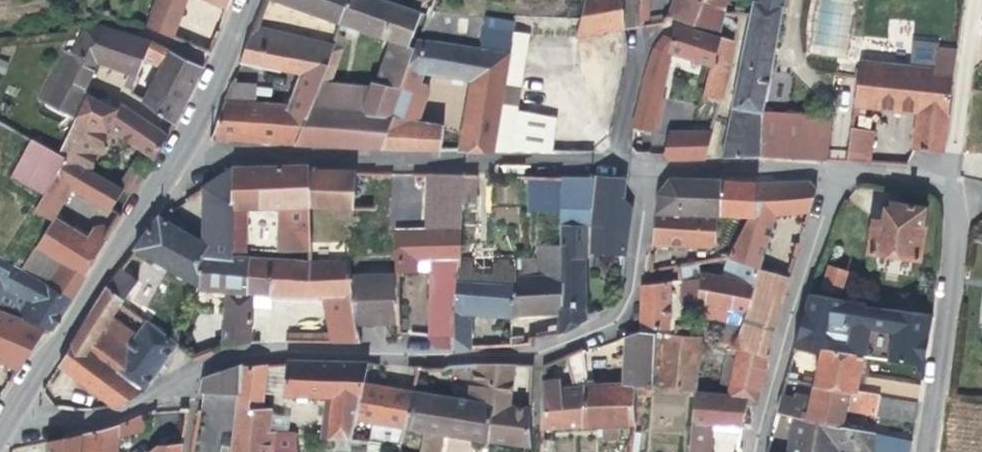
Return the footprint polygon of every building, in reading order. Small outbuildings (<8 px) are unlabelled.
[(145,28),(175,41),(178,33),(173,30),(186,0),(157,0),(145,28)] [(227,11),(232,0),(202,0),(227,11)] [(349,0),(271,0),(340,23),(349,0)] [(295,145),(379,150),(416,46),(410,43),(421,14),(379,0),(349,0),(340,23),(391,41),(377,81),(370,86),(364,103),(362,110),(333,108),(321,108),(320,98),(313,97),(295,145)] [(622,32),(624,0),(585,0),(576,39),(622,32)] [(638,29),(647,28),(650,0),(642,0),(638,29)] [(672,17),(694,24),(699,3),(689,0),(677,0),(672,17)] [(751,20),(734,112),(766,115),(785,0),(756,0),(751,20)] [(843,15),(845,1),(839,0),(823,0),(821,12),(843,15)] [(843,15),(857,17),(859,0),(839,0),(845,1),(843,15)] [(428,11),(418,41),(512,55),(514,36),(516,25),(428,11)] [(325,67),(332,49),(335,41),(327,38),(324,45),(261,30),(262,24),(256,23),(246,49),(287,58),(306,62),(325,67)] [(630,134),(653,138),(656,120),(660,100),(670,53),(713,68),(722,39),(676,24),(671,40),(664,39),(656,46),(652,53),(646,72),(630,134)] [(102,29),(83,29),(72,51),(67,48),(42,97),(72,111),(97,62),(129,74),(137,77),(139,71),(143,61),(149,44),(102,29)] [(853,39),(840,37),(838,50),(816,46),(818,34),(813,33),(811,54),(849,60),(853,39)] [(209,55),(213,44),(194,36),(190,47),(209,55)] [(519,114),(519,111),(531,38),(514,36),(512,55),(512,56),(503,110),(496,154),(513,154),(551,155),(554,129),(555,119),(519,114)] [(705,98),(722,101),(730,68),(733,42),(722,39),(713,68),(707,91),(705,98)] [(416,46),(379,150),(420,152),(420,121),(431,90),(428,85),(421,84),(424,74),(471,81),(460,153),(496,154),(503,110),(512,56),(418,41),(416,46)] [(202,69),(149,44),(143,61),(157,67),(155,69),(160,72),(156,80),(149,94),(145,104),(175,126),(202,69)] [(246,49),(241,62),(281,71),(284,72),(287,58),(246,49)] [(325,67),(319,82),(327,84),(340,51),(332,49),(325,67)] [(942,155),(954,72),(957,51),(938,49),(937,70),(859,63),(852,111),(919,115),(912,151),(942,155)] [(280,78),(298,81),(306,62),(287,58),(284,72),(281,71),(280,78)] [(157,67),(143,61),(139,71),(156,80),(160,72),(155,69),(157,67)] [(212,140),(295,145),(313,97),(319,82),(325,67),(306,62),(298,81),(289,105),(227,100),(212,140)] [(137,77),(129,74),(127,82),(134,85),(137,77)] [(134,85),(127,82),(125,88),(132,91),(134,85)] [(134,85),(132,91),(131,94),(145,104),(149,94),(134,85)] [(87,94),(102,101),(104,96),(89,88),(87,94)] [(669,133),(664,156),(668,163),(701,162),(708,155),(722,101),(705,98),(707,91),(698,90),(689,133),(669,133)] [(87,94),(59,155),(65,158),(81,167),(85,160),(102,125),(154,161),(168,137),(121,106),(119,110),(102,101),(87,94)] [(334,100),(333,108),(362,110),(364,103),(334,100)] [(660,100),(656,120),(669,123),(673,103),(660,100)] [(766,115),(734,112),(721,161),(764,159),(826,163),(830,122),(801,117),(766,115)] [(420,121),(420,152),(442,152),(446,125),(420,121)] [(872,136),(848,133),(843,165),(867,166),(872,136)] [(634,156),(649,156),(653,138),(630,134),(627,149),(634,156)] [(59,155),(32,140),(12,177),(42,193),(45,195),(65,158),(59,155)] [(109,214),(123,191),(106,182),(93,174),(81,167),(65,158),(45,195),(42,193),(32,211),(51,223),(53,220),(69,191),(109,214)] [(97,167),(85,160),(81,167),(93,174),(97,167)] [(142,179),(147,174),(136,167),(133,171),(116,162),(106,182),(123,191),(133,197),(142,179)] [(232,208),(232,168),(204,188),(202,242),(178,229),(160,219),(134,252),(200,285),(201,254),(231,256),(231,251),(231,231),(232,208)] [(310,168),(232,168),(232,208),(246,208),(290,208),(310,208),(354,210),(354,208),(355,173),(310,172),(310,168)] [(370,174),(355,173),(354,208),(369,208),(370,174)] [(464,177),(426,176),(425,230),(462,230),(463,203),(464,177)] [(478,177),(464,177),(463,203),(477,203),(478,177)] [(596,178),(596,181),(592,229),(628,234),(631,209),(622,200),(624,180),(596,178)] [(562,214),(563,180),(535,179),(533,215),(562,214)] [(596,181),(563,180),(562,214),(562,225),(592,229),(596,181)] [(754,218),(756,186),(670,181),(658,198),(656,213),(727,216),(749,218),(754,218)] [(783,187),(756,186),(754,218),(774,219),(807,217),(816,191),(810,184),(783,187)] [(924,208),(891,203),(890,209),(884,209),(882,221),(871,220),(867,254),(919,261),(924,228),(921,228),(924,208)] [(246,208),(232,208),(231,231),(242,231),(241,252),(245,252),(246,208)] [(310,208),(290,208),(290,228),(302,228),(302,216),(310,216),(310,208)] [(182,220),(167,213),(160,219),(178,229),(182,220)] [(727,216),(656,213),(651,247),(715,250),(717,229),(726,229),(727,216)] [(302,228),(290,228),(290,236),(290,250),(309,249),(310,216),(302,216),(302,228)] [(774,219),(754,218),(749,218),(728,260),(738,264),(759,271),(774,219)] [(72,231),(53,220),(51,223),(36,247),(34,246),(22,266),(43,277),(54,258),(63,263),(49,287),(71,301),(113,233),(102,227),(101,228),(92,243),(80,236),(72,231)] [(592,229),(562,225),(561,247),(559,315),(558,336),(585,323),(587,261),(592,260),(593,255),(625,259),(628,234),(592,229)] [(75,226),(72,231),(80,236),(83,230),(75,226)] [(92,243),(101,228),(91,228),(88,233),(83,230),(80,236),(92,243)] [(462,230),(425,230),(395,230),(394,273),(398,274),(415,274),(416,261),(427,262),(426,275),(423,311),(456,313),(458,280),(459,263),(462,230)] [(242,231),(231,231),(231,251),(241,252),(242,231)] [(285,250),(290,250),(290,236),(279,237),(279,243),(285,243),(285,250)] [(559,315),(561,247),(540,246),(539,257),(538,279),(517,279),(514,279),(513,280),(511,318),(559,315)] [(349,272),(348,247),(331,247),(331,262),(309,262),(249,257),(246,295),(252,295),(267,296),(311,300),(326,298),(350,296),(349,272)] [(514,279),(515,263),(491,263),(491,251),(475,251),(475,262),(459,263),(458,280),(513,280),(514,279)] [(249,257),(231,256),(201,254),(200,285),(198,290),(226,293),(246,295),(249,257)] [(539,257),(530,257),(518,257),(518,262),(517,279),(538,279),(539,257)] [(415,274),(426,275),(427,262),(416,261),(415,274)] [(71,301),(49,287),(37,280),(0,262),(0,298),(1,295),(3,290),(14,295),(26,301),(34,305),(24,321),(45,329),(52,331),(71,301)] [(758,273),(759,271),(738,264),(734,280),(701,276),(700,279),(699,305),(699,306),(746,313),(758,275),(758,273)] [(847,269),(829,264),(823,286),(842,291),(847,269)] [(697,266),(678,270),(679,283),(682,282),(698,280),(697,266)] [(121,269),(107,288),(124,301),(138,281),(121,269)] [(398,274),(394,273),(349,272),(350,296),(353,319),(375,318),(375,323),(398,323),(398,274)] [(783,296),(787,281),(758,273),(758,275),(763,277),(759,293),(783,296)] [(787,297),(783,296),(759,293),(763,277),(758,275),(746,313),(734,348),(759,355),(766,361),(787,297)] [(699,305),(700,279),(698,280),(682,282),(682,304),(699,305)] [(513,280),(458,280),(456,313),(453,349),(468,350),(472,317),(511,318),(513,280)] [(642,289),(640,330),(668,332),(670,285),(642,289)] [(177,347),(179,344),(171,339),(147,321),(140,331),(127,348),(104,330),(115,314),(122,304),(124,301),(107,288),(58,365),(115,409),(141,395),(177,347)] [(12,300),(14,295),(3,290),(1,295),(12,300)] [(225,309),(251,310),(252,295),(246,295),(226,293),(225,309)] [(926,341),(930,317),(868,305),(868,302),(808,293),(807,298),(815,299),(809,321),(802,319),(793,349),(820,354),(821,349),(864,357),(863,358),(913,366),(918,339),(926,341)] [(265,311),(267,296),(252,295),(251,310),(265,311)] [(328,320),(353,319),(350,296),(326,298),(328,320)] [(807,298),(802,319),(809,321),(815,299),(807,298)] [(16,318),(24,321),(34,305),(26,301),(16,318)] [(140,331),(147,321),(122,304),(115,314),(140,331)] [(222,349),(250,344),(251,310),(225,309),(222,349)] [(426,349),(453,349),(456,313),(423,311),(420,346),(426,349)] [(45,329),(24,321),(16,318),(15,320),(0,313),(0,361),(19,369),(45,329)] [(331,344),(357,344),(353,319),(328,320),(331,344)] [(177,347),(192,360),(196,330),(184,328),(183,331),(179,344),(177,347)] [(179,344),(183,331),(176,329),(171,339),(179,344)] [(284,344),(284,336),(284,333),(270,333),(270,344),(284,344)] [(636,388),(654,389),(656,336),(639,334),(630,335),(632,386),(585,387),(583,428),(635,424),(636,388)] [(695,391),(695,384),(699,337),(677,335),(677,339),(656,336),(654,389),(695,391)] [(922,367),(926,341),(918,339),(913,366),(922,367)] [(727,356),(728,346),(705,340),(706,351),(727,356)] [(757,404),(766,361),(759,355),(734,348),(728,346),(727,356),(736,358),(727,399),(748,402),(757,404)] [(917,403),(919,385),(861,375),(863,358),(864,357),(821,349),(820,354),(813,386),(857,395),(860,394),(917,403)] [(568,389),(585,387),(586,374),(580,351),(563,359),(568,389)] [(285,361),(284,397),(336,399),(333,427),(318,426),(316,439),(351,443),(363,385),(366,366),(285,361)] [(202,382),(200,394),(239,395),(242,372),(243,365),(208,375),(202,382)] [(472,367),(470,390),(495,393),(497,366),(472,367)] [(495,393),(494,406),(490,444),(531,450),(532,399),(526,398),(525,411),(511,409),(516,367),(497,366),(495,393)] [(462,367),(442,368),(447,380),(462,380),(462,367)] [(242,372),(239,395),(238,405),(263,408),(266,369),(242,372)] [(695,393),(712,396),(713,386),(695,384),(695,391),(695,393)] [(363,385),(351,443),(369,446),(373,426),(404,430),(412,393),(363,385)] [(914,425),(917,403),(860,394),(857,395),(813,386),(810,402),(806,418),(806,421),(842,430),(842,427),(846,410),(850,411),(890,420),(914,425)] [(542,392),(541,431),(583,428),(585,387),(568,389),(542,392)] [(470,390),(469,402),(494,406),(495,393),(470,390)] [(404,430),(425,433),(422,451),(443,451),(445,437),(490,444),(494,406),(469,402),(412,393),(404,430)] [(748,402),(727,399),(712,396),(695,393),(690,451),(711,451),(713,424),(725,425),(741,428),(748,402)] [(806,418),(810,402),(781,396),(777,413),(798,417),(806,418)] [(297,436),(291,435),(271,433),(273,413),(274,410),(263,408),(238,405),(233,445),(232,451),(298,451),(297,436)] [(842,427),(852,429),(855,419),(850,411),(846,410),(842,427)] [(286,415),(273,413),(271,433),(291,435),(292,430),(284,430),(286,415)] [(141,416),(119,426),(81,435),(80,451),(119,451),(120,437),(139,433),(145,428),(141,416)] [(859,451),(910,451),(912,443),(852,429),(842,427),(842,430),(806,421),(806,418),(798,417),(791,451),(854,451),(859,451)] [(912,439),(914,425),(890,420),(889,435),(912,439)] [(81,435),(48,442),(47,451),(80,451),(81,435)] [(183,443),(159,445),(151,451),(182,451),(183,443)] [(218,451),(232,451),(233,445),(220,443),(218,451)]
